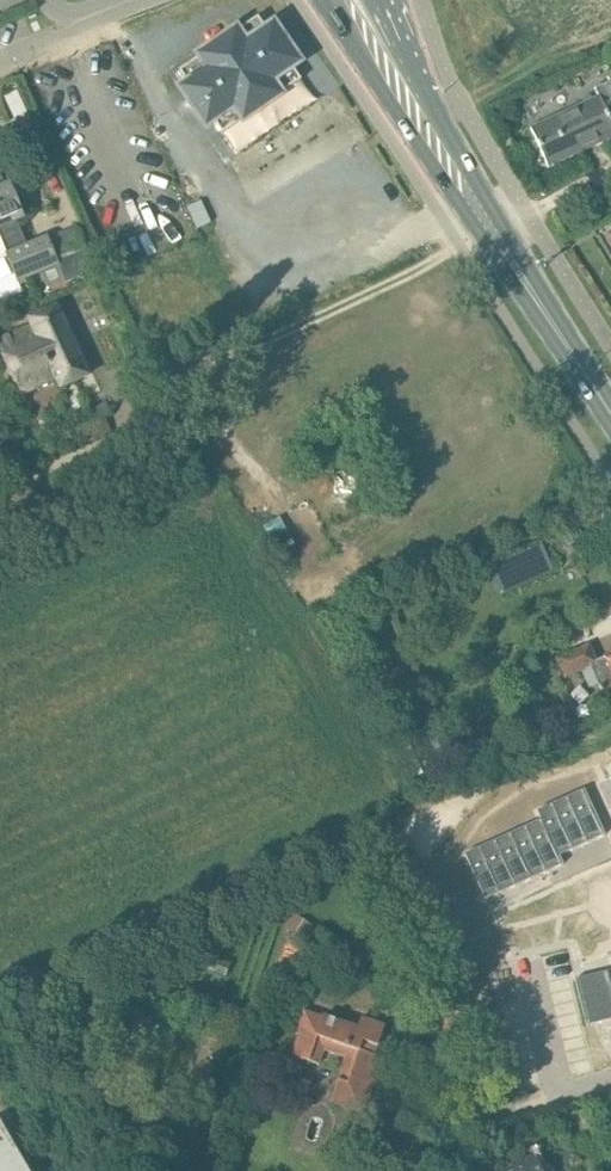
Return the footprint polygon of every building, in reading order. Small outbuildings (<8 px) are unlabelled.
[(201,60),(182,73),(190,85),(182,90),(208,128),(216,122),(224,134),(243,120),(245,122),(282,97),(281,95),(300,81),(292,69),(300,64),(274,27),(266,32),(258,20),(239,34),(237,32),(200,58),(201,60)] [(608,81),(594,88),(599,99),(532,130),(549,167),(610,139),(610,75),(606,77),(608,81)] [(27,243),(18,223),(25,220),(10,185),(6,187),(2,178),(0,177),(0,236),(7,252),(5,252),(18,282),(41,272),(48,289),(97,270),(77,225),(50,237),(48,234),(27,243)] [(192,215),(198,228),(212,222),(206,209),(192,215)] [(24,395),(57,379),(62,389),(90,376),(58,307),(29,321),(30,323),(0,338),(0,344),(24,395)] [(91,410),(96,420),(111,413),(107,403),(91,410)] [(292,544),(278,519),(263,527),(277,552),(292,544)] [(563,677),(566,676),(588,666),(596,662),(588,644),(555,659),(563,677)] [(590,665),(602,691),(610,687),(610,656),(596,662),(590,665)] [(585,789),(569,797),(590,842),(606,835),(585,789)] [(569,797),(554,804),(574,849),(590,842),(569,797)] [(537,811),(541,820),(542,819),(559,856),(560,856),(574,849),(554,804),(537,811)] [(559,856),(542,819),(541,820),(527,826),(548,872),(564,864),(560,856),(559,856)] [(527,826),(512,833),(532,879),(548,872),(527,826)] [(532,879),(512,833),(496,840),(517,886),(532,879)] [(496,840),(481,847),(501,893),(517,886),(496,840)] [(465,854),(486,900),(501,893),(481,847),(465,854)] [(293,912),(285,927),(306,941),(315,926),(293,912)] [(226,978),(231,964),(203,954),(198,968),(226,978)] [(575,980),(587,1026),(610,1020),(610,985),(608,972),(575,980)] [(306,1012),(298,1036),(300,1036),(293,1057),(319,1065),(324,1050),(347,1058),(332,1104),(363,1114),(372,1087),(375,1088),(385,1059),(375,1056),(385,1026),(362,1018),(358,1030),(306,1012)] [(0,1122),(0,1170),(29,1170),(0,1122)] [(536,1156),(502,1170),(542,1170),(536,1156)]
